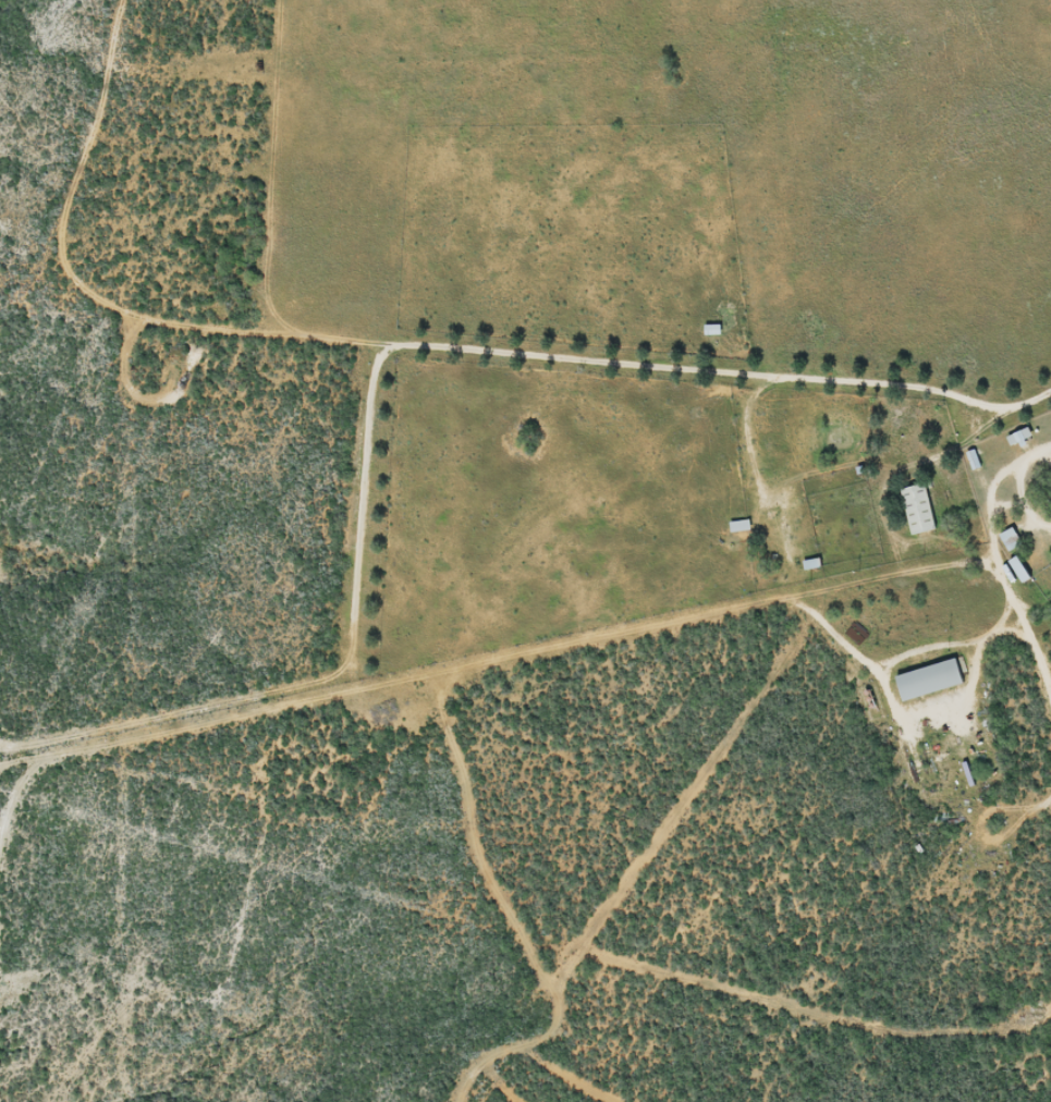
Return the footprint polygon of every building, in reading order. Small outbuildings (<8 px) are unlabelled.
[(705,334),(719,334),(719,326),(705,326),(705,334)] [(935,529),(924,484),(899,489),(910,535),(935,529)] [(994,534),(1003,554),(1019,546),(1010,527),(994,534)] [(1005,561),(1019,583),(1027,577),(1013,555),(1005,561)] [(893,675),(899,700),(963,684),(957,659),(893,675)]
